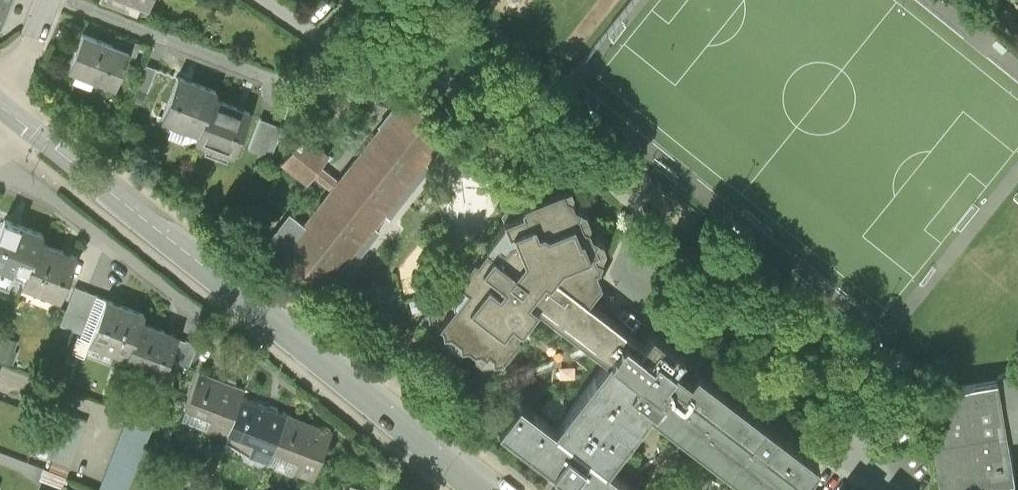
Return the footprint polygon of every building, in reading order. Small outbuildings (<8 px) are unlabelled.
[(8,0),(0,0),(0,23),(8,0)] [(97,7),(133,20),(137,9),(149,13),(154,0),(99,0),(97,7)] [(73,47),(66,66),(111,83),(125,47),(112,42),(80,29),(73,47)] [(116,31),(112,42),(125,47),(134,51),(139,40),(116,31)] [(155,65),(144,60),(135,84),(146,88),(155,65)] [(160,120),(199,135),(213,96),(215,89),(189,80),(177,75),(160,120)] [(389,112),(338,176),(323,164),(331,154),(305,133),(283,160),(310,181),(316,174),(331,186),(308,215),(293,204),(266,238),(318,280),(325,286),(448,131),(402,95),(389,112)] [(241,107),(213,96),(199,135),(196,142),(234,156),(251,110),(241,107)] [(260,120),(249,148),(270,155),(280,127),(260,120)] [(597,247),(594,240),(597,233),(591,231),(588,224),(582,222),(577,211),(579,204),(573,202),(570,195),(565,192),(562,186),(558,187),(556,183),(558,176),(552,174),(552,173),(521,185),(501,212),(504,220),(476,256),(473,254),(465,264),(464,263),(426,311),(428,312),(428,319),(435,318),(442,323),(443,330),(450,329),(459,337),(460,343),(466,341),(473,346),(476,346),(476,347),(479,347),(485,351),(488,348),(492,351),(492,357),(499,356),(501,357),(519,333),(516,331),(537,304),(608,359),(555,427),(519,399),(499,425),(553,467),(554,466),(568,477),(567,478),(582,489),(638,489),(606,465),(651,408),(712,456),(756,489),(812,489),(804,483),(819,464),(696,369),(690,377),(674,365),(683,354),(669,343),(653,330),(644,342),(579,292),(589,279),(586,270),(599,264),(598,262),(601,256),(595,254),(593,249),(597,247)] [(5,215),(0,229),(0,282),(9,286),(15,271),(28,276),(42,236),(45,229),(21,221),(5,215)] [(69,246),(42,236),(28,276),(25,284),(62,298),(80,250),(69,246)] [(75,283),(59,321),(83,330),(97,292),(75,283)] [(119,300),(104,294),(87,337),(126,352),(140,316),(143,309),(119,300)] [(166,326),(140,316),(126,352),(123,361),(160,375),(168,357),(176,334),(177,330),(166,326)] [(0,341),(0,357),(9,360),(18,337),(4,332),(0,341)] [(186,337),(176,334),(168,357),(178,360),(186,337)] [(186,337),(178,360),(190,364),(198,341),(186,337)] [(197,369),(183,406),(211,417),(205,430),(225,437),(227,431),(241,395),(244,387),(231,382),(197,369)] [(998,374),(999,380),(1009,439),(1017,438),(1017,371),(998,374)] [(999,380),(924,392),(940,489),(965,489),(1016,482),(1009,439),(999,380)] [(274,407),(241,395),(227,431),(252,441),(247,454),(266,462),(286,412),(274,407)] [(20,449),(30,400),(9,396),(6,412),(14,414),(10,430),(1,428),(0,435),(0,445),(20,449)] [(66,474),(68,475),(87,419),(65,412),(45,467),(66,474)] [(319,425),(286,412),(266,462),(312,480),(331,430),(319,425)] [(126,413),(97,487),(105,489),(128,489),(155,423),(126,413)] [(66,474),(45,467),(44,467),(39,479),(62,487),(66,474)]
